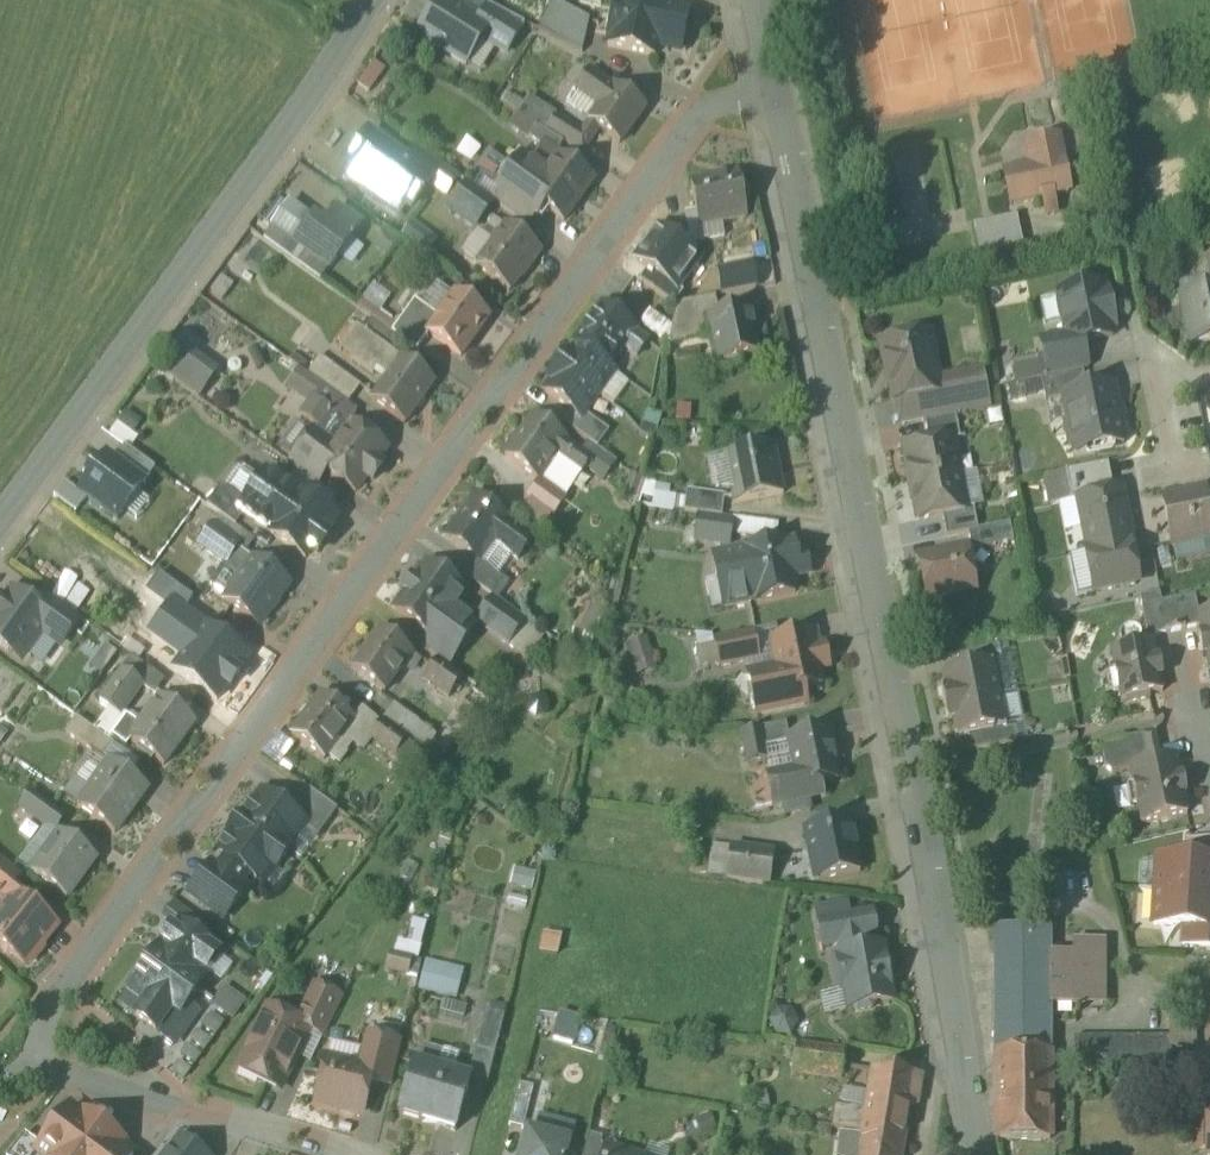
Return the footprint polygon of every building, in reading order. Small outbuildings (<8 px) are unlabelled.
[(419,36),(464,64),(487,28),(444,0),(442,0),(419,36)] [(632,0),(625,0),(614,50),(653,58),(660,28),(662,28),(666,8),(634,0),(632,0)] [(596,24),(560,4),(544,34),(588,57),(596,24)] [(618,91),(595,74),(581,95),(604,111),(618,91)] [(626,147),(652,111),(620,89),(618,91),(604,111),(594,125),(595,125),(606,133),(626,147)] [(562,120),(553,134),(588,156),(606,133),(595,125),(588,136),(562,120)] [(413,159),(376,132),(349,166),(357,172),(344,185),(400,227),(448,172),(420,150),(413,159)] [(1010,178),(1017,208),(1075,196),(1064,143),(1033,149),(1037,167),(1033,168),(1029,174),(1010,178)] [(545,212),(565,225),(596,182),(559,154),(544,144),(534,164),(520,155),(493,191),(498,196),(495,203),(529,228),(545,212)] [(745,179),(697,188),(704,228),(728,223),(728,226),(753,221),(745,179)] [(474,188),(456,213),(481,231),(499,206),(495,203),(474,188)] [(331,227),(297,203),(277,231),(339,275),(357,249),(372,228),(344,208),(331,227)] [(669,221),(676,254),(695,250),(688,217),(669,221)] [(1021,220),(978,230),(985,261),(1028,252),(1021,220)] [(547,256),(511,230),(481,271),(515,296),(532,272),(535,273),(547,256)] [(1110,296),(1108,287),(1065,296),(1075,345),(1065,347),(1064,342),(1047,345),(1054,381),(1089,374),(1094,373),(1088,346),(1119,339),(1117,331),(1120,330),(1119,328),(1116,329),(1110,298),(1113,298),(1113,295),(1110,296)] [(1186,301),(1196,348),(1209,345),(1209,296),(1186,301)] [(466,360),(493,322),(460,298),(444,321),(433,336),(435,337),(466,360)] [(722,301),(683,308),(675,349),(719,341),(715,320),(725,318),(722,301)] [(444,321),(420,305),(397,337),(422,355),(435,337),(433,336),(444,321)] [(650,340),(608,310),(579,347),(614,372),(624,356),(637,363),(650,340)] [(719,341),(726,374),(748,370),(746,362),(765,358),(756,312),(725,318),(715,320),(719,341)] [(410,427),(440,385),(407,362),(407,363),(361,329),(344,354),(386,385),(377,404),(410,427)] [(219,370),(228,360),(198,336),(171,378),(205,400),(225,375),(219,370)] [(937,337),(888,347),(900,404),(924,399),(930,425),(931,425),(962,419),(995,412),(987,371),(946,380),(937,337)] [(614,372),(579,347),(562,371),(598,396),(614,372)] [(346,402),(354,408),(366,390),(325,360),(313,378),(346,402)] [(598,396),(562,371),(550,389),(585,414),(598,396)] [(1051,404),(1070,400),(1075,423),(1072,428),(1076,449),(1081,452),(1082,457),(1130,447),(1118,389),(1093,394),(1089,374),(1054,381),(1047,382),(1051,404)] [(345,403),(328,391),(307,420),(325,433),(337,417),(346,404),(345,403)] [(337,417),(351,427),(361,413),(354,408),(346,402),(345,403),(346,404),(337,417)] [(915,479),(916,487),(965,478),(959,444),(967,442),(962,419),(931,425),(935,446),(911,451),(917,478),(915,479)] [(573,443),(540,420),(511,460),(543,484),(561,460),(587,479),(598,463),(572,445),(573,443)] [(392,453),(358,429),(340,453),(327,471),(331,474),(361,495),(372,481),(378,486),(389,471),(382,466),(392,453)] [(340,453),(317,435),(294,464),(322,487),(331,474),(327,471),(340,453)] [(731,459),(740,507),(790,498),(780,449),(731,459)] [(106,464),(82,499),(119,525),(144,490),(106,464)] [(965,478),(916,487),(918,496),(920,496),(925,523),(949,519),(953,539),(974,535),(984,533),(980,511),(972,512),(965,478)] [(277,537),(313,564),(336,533),(346,520),(330,508),(313,495),(299,514),(264,487),(257,497),(233,479),(211,507),(240,529),(249,517),(277,537)] [(1121,491),(1078,500),(1089,553),(1132,544),(1121,491)] [(693,494),(691,514),(728,520),(731,499),(693,494)] [(1169,503),(1178,548),(1209,541),(1209,495),(1169,503)] [(514,524),(481,501),(453,540),(484,563),(485,564),(499,545),(523,563),(537,543),(513,525),(514,524)] [(704,519),(701,545),(736,549),(737,539),(739,524),(704,519)] [(249,542),(218,520),(211,530),(199,545),(230,568),(242,552),(249,542)] [(773,526),(739,521),(739,524),(737,539),(772,542),(773,526)] [(974,535),(978,553),(1020,545),(1016,527),(984,533),(974,535)] [(1140,583),(1132,544),(1089,553),(1097,592),(1140,583)] [(791,546),(719,561),(729,611),(801,597),(797,577),(805,575),(799,546),(791,548),(791,546)] [(264,630),(293,589),(242,552),(230,568),(229,569),(246,581),(229,605),(264,630)] [(972,552),(926,562),(934,603),(981,593),(972,552)] [(484,563),(473,579),(503,601),(515,585),(485,564),(484,563)] [(414,598),(402,615),(441,643),(434,654),(454,668),(482,630),(459,613),(471,596),(433,568),(412,596),(414,598)] [(56,622),(41,611),(19,595),(11,606),(7,603),(0,613),(0,621),(0,622),(0,645),(25,663),(50,629),(56,622)] [(189,677),(224,702),(253,661),(219,637),(228,625),(186,595),(173,613),(197,630),(189,641),(206,653),(189,677)] [(1166,596),(1146,600),(1154,640),(1174,636),(1168,606),(1166,596)] [(87,623),(51,597),(41,611),(56,622),(50,629),(71,644),(87,623)] [(1168,606),(1174,636),(1206,630),(1208,638),(1205,638),(1209,659),(1209,616),(1205,617),(1201,599),(1168,606)] [(498,601),(481,624),(532,661),(548,639),(531,626),(498,601)] [(358,672),(390,695),(418,657),(386,633),(358,672)] [(764,663),(759,637),(719,645),(720,647),(703,651),(707,670),(724,667),(725,671),(764,663)] [(762,715),(763,718),(812,707),(809,692),(828,688),(825,673),(834,671),(830,650),(820,652),(817,637),(778,645),(783,672),(768,675),(771,689),(757,692),(758,695),(755,699),(758,712),(762,715)] [(1125,694),(1127,703),(1131,702),(1132,707),(1156,702),(1155,698),(1169,695),(1166,681),(1168,680),(1164,661),(1162,662),(1159,646),(1117,654),(1121,675),(1116,676),(1120,695),(1125,694)] [(184,671),(154,648),(142,664),(165,681),(173,686),(184,671)] [(947,693),(950,709),(1005,698),(1001,678),(996,675),(995,668),(998,663),(1008,661),(1005,648),(963,656),(966,672),(949,675),(952,692),(947,693)] [(137,661),(105,705),(125,720),(147,690),(155,695),(165,681),(142,664),(137,661)] [(443,663),(429,682),(454,701),(468,681),(443,663)] [(360,723),(327,698),(297,739),(330,763),(360,723)] [(974,738),(977,754),(1024,744),(1021,731),(1012,733),(1007,730),(1006,723),(1009,718),(1005,698),(950,709),(954,725),(958,724),(961,740),(974,738)] [(169,769),(200,727),(165,702),(145,729),(132,720),(117,740),(132,750),(136,745),(169,769)] [(400,707),(389,721),(443,760),(450,750),(438,742),(441,737),(400,707)] [(82,722),(71,737),(108,763),(119,748),(82,722)] [(387,725),(376,740),(401,759),(412,743),(387,725)] [(768,732),(771,748),(794,743),(796,742),(792,726),(767,731),(768,732)] [(747,737),(753,767),(774,762),(771,748),(768,732),(747,737)] [(773,780),(779,808),(822,798),(828,797),(825,786),(844,782),(840,763),(843,763),(841,753),(841,752),(837,733),(796,742),(794,743),(801,774),(773,780)] [(1143,807),(1147,826),(1193,817),(1190,798),(1192,798),(1188,779),(1186,779),(1182,761),(1168,764),(1162,735),(1107,746),(1111,771),(1119,775),(1136,772),(1139,789),(1135,790),(1138,808),(1143,807)] [(120,837),(152,793),(115,766),(94,794),(80,783),(69,798),(84,808),(83,810),(120,837)] [(299,781),(284,802),(307,818),(319,827),(334,806),(299,781)] [(257,782),(235,812),(285,848),(307,818),(284,802),(257,782)] [(40,798),(29,813),(59,835),(70,820),(40,798)] [(222,852),(216,861),(235,875),(242,864),(263,879),(285,848),(235,812),(212,844),(222,852)] [(811,834),(821,885),(867,876),(857,825),(811,834)] [(72,902),(101,863),(65,837),(37,876),(72,902)] [(1164,861),(1162,894),(1209,897),(1209,847),(1195,846),(1194,863),(1164,861)] [(737,852),(733,882),(775,887),(779,857),(737,852)] [(208,856),(186,886),(222,911),(244,881),(235,875),(216,861),(208,856)] [(7,903),(24,881),(0,862),(0,897),(7,903)] [(1160,928),(1190,929),(1189,947),(1209,948),(1209,897),(1162,894),(1160,928)] [(0,922),(0,943),(7,949),(8,954),(13,958),(18,958),(30,967),(32,965),(37,964),(48,951),(47,946),(60,930),(20,898),(0,922)] [(854,908),(823,913),(825,926),(849,922),(853,943),(869,941),(869,942),(881,940),(877,918),(857,922),(854,908)] [(852,996),(855,1012),(858,1011),(864,1015),(878,1013),(881,1007),(898,1004),(894,985),(897,981),(895,969),(891,967),(889,952),(871,955),(869,942),(869,941),(853,943),(849,922),(825,926),(830,950),(845,947),(847,959),(842,960),(848,997),(852,996)] [(164,948),(162,946),(119,1004),(156,1031),(173,1008),(181,1014),(206,979),(199,974),(203,969),(205,971),(216,956),(214,954),(217,951),(181,925),(175,933),(170,930),(162,941),(167,944),(164,948)] [(1056,931),(1002,931),(1003,1144),(1056,1143),(1056,1008),(1109,1008),(1109,945),(1081,945),(1081,957),(1056,957),(1056,931)] [(320,989),(303,1022),(331,1035),(347,1002),(320,989)] [(231,992),(220,1008),(238,1021),(250,1005),(231,992)] [(274,1013),(245,1072),(285,1092),(315,1033),(274,1013)] [(510,1019),(491,1013),(475,1075),(494,1080),(510,1019)] [(1080,1041),(1080,1073),(1178,1072),(1178,1052),(1201,1052),(1201,1017),(1175,1017),(1175,1041),(1080,1041)] [(407,1047),(375,1039),(367,1072),(379,1075),(376,1083),(397,1088),(407,1047)] [(332,1063),(322,1105),(368,1116),(376,1083),(379,1075),(367,1072),(332,1063)] [(419,1066),(404,1117),(428,1124),(430,1119),(463,1128),(476,1083),(419,1066)] [(842,1108),(838,1132),(910,1144),(916,1109),(919,1109),(921,1100),(924,1101),(927,1080),(879,1072),(872,1113),(842,1108)] [(115,1134),(89,1116),(87,1119),(76,1111),(47,1150),(30,1138),(18,1154),(99,1154),(115,1134)] [(180,1128),(161,1154),(214,1154),(215,1153),(180,1128)] [(133,1153),(136,1149),(116,1134),(100,1154),(137,1154),(133,1153)] [(531,1135),(526,1154),(566,1154),(569,1146),(531,1135)] [(590,1154),(611,1154),(611,1153),(607,1146),(609,1141),(595,1137),(590,1154)] [(909,1146),(869,1139),(866,1154),(908,1154),(909,1146)]
